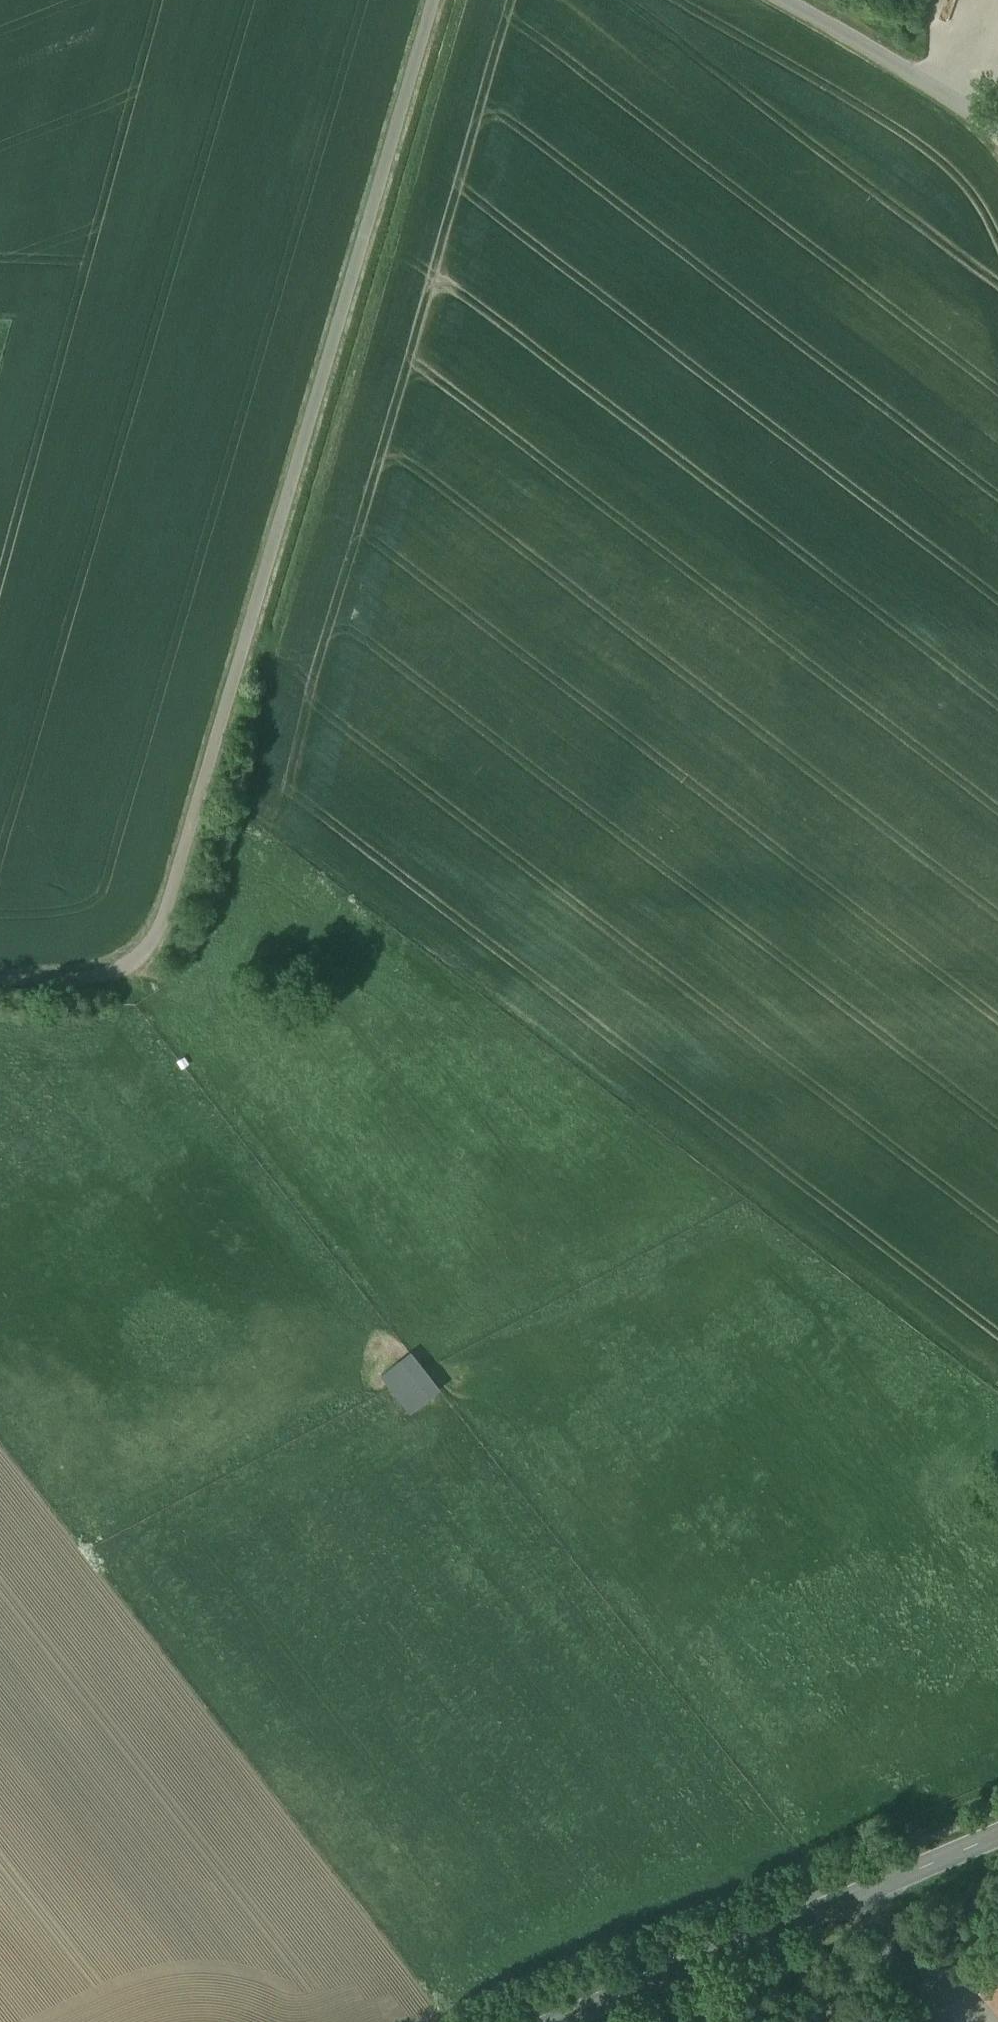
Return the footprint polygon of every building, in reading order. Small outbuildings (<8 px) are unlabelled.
[(371,1372),(401,1411),(433,1387),(403,1348),(371,1372)]
